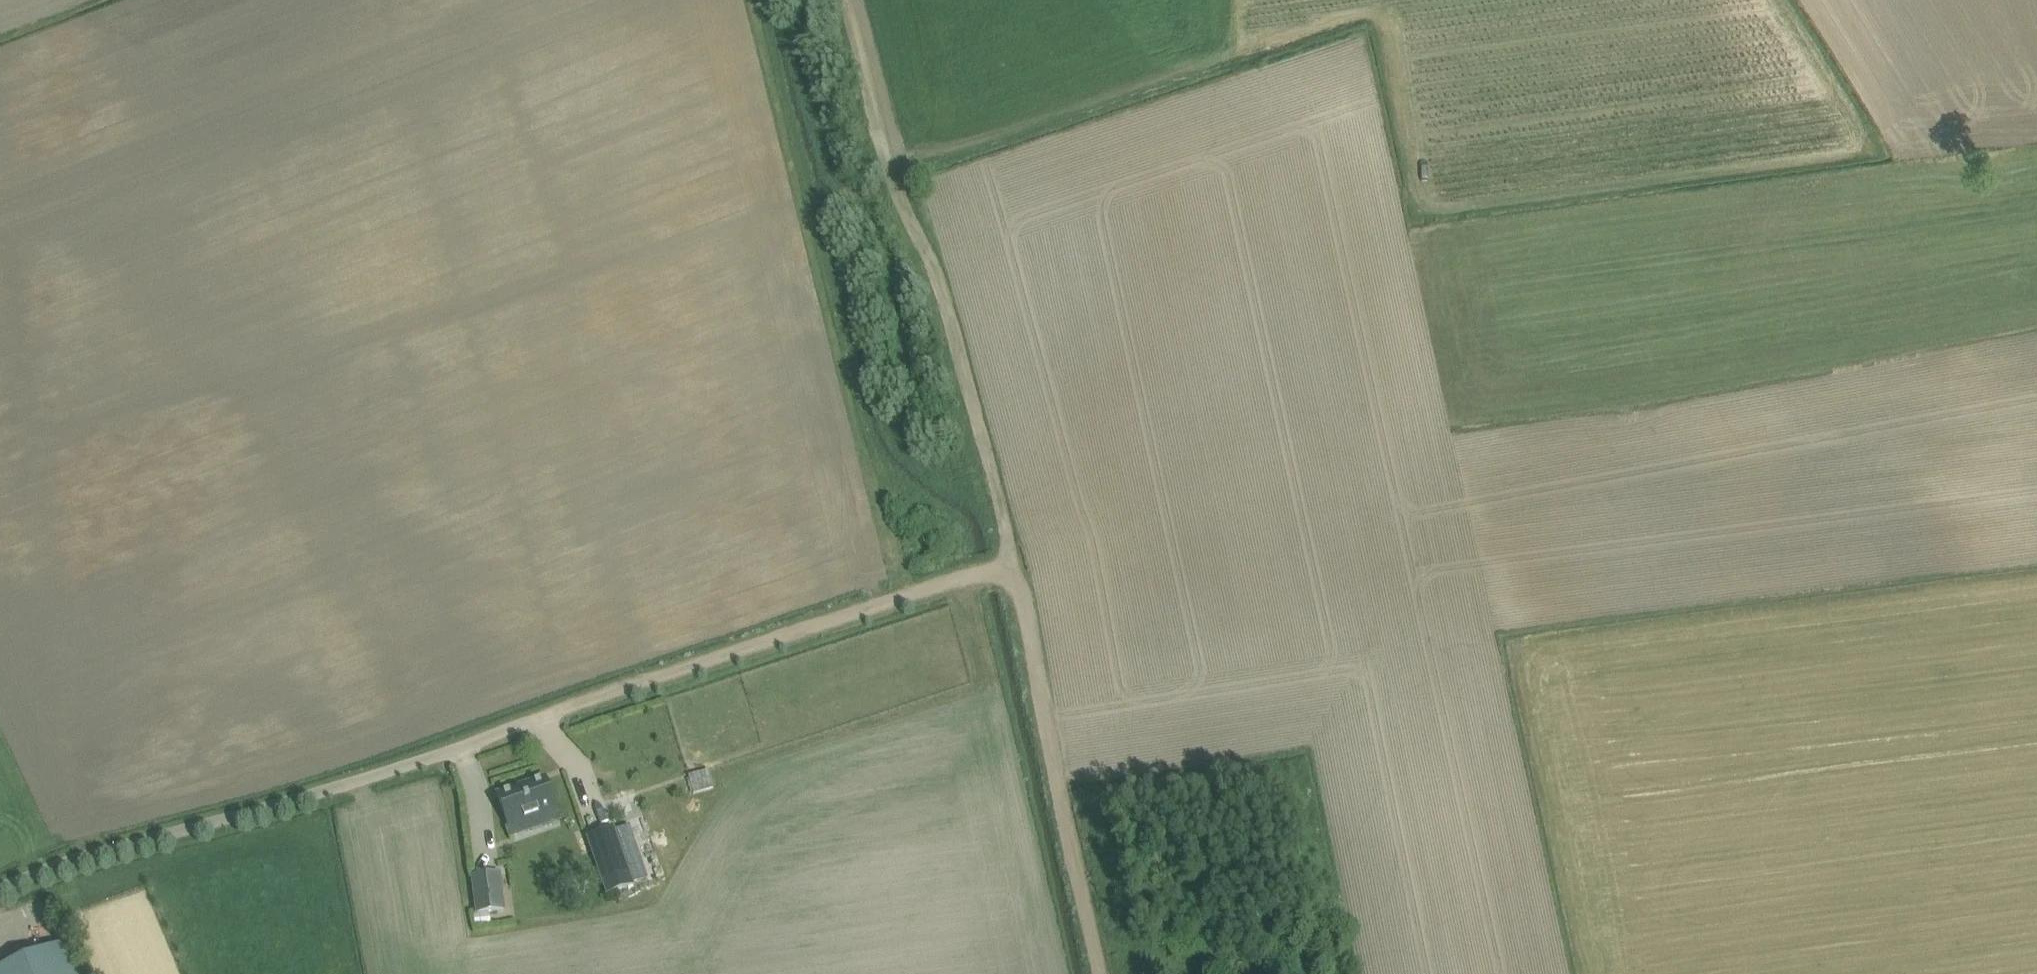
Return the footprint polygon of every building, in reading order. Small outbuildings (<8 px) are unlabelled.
[(686,775),(690,793),(712,787),(707,769),(686,775)] [(560,820),(545,779),(498,795),(509,827),(540,816),(544,826),(560,820)] [(633,886),(613,829),(588,838),(607,894),(633,886)] [(504,910),(500,875),(473,878),(477,913),(504,910)] [(74,961),(66,943),(0,970),(0,973),(79,973),(74,961)]
